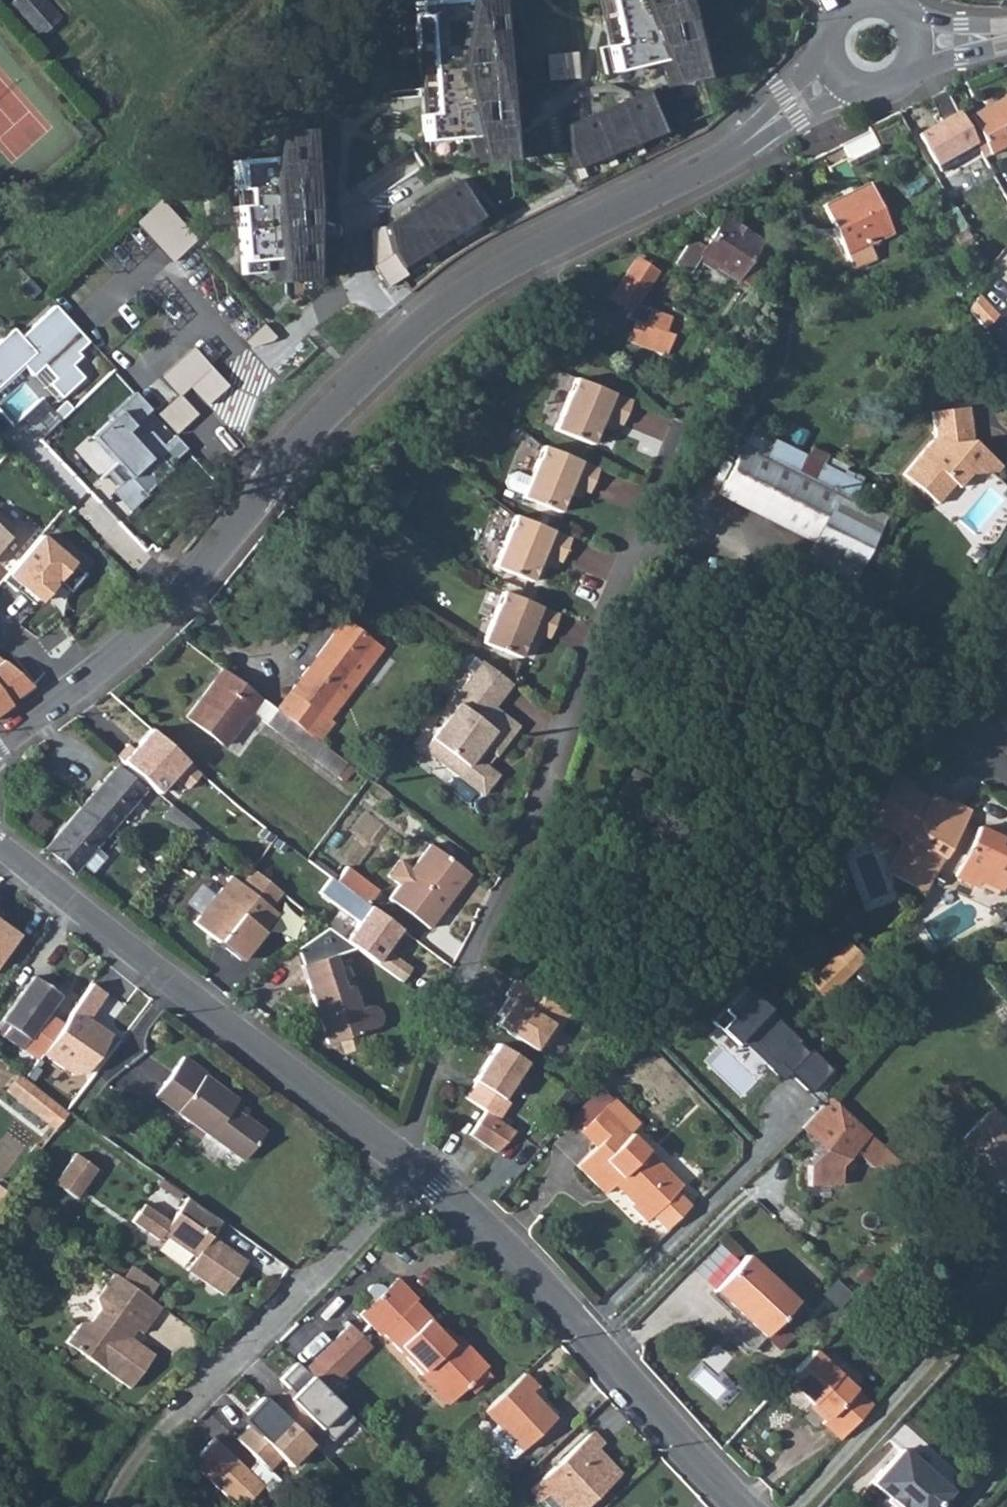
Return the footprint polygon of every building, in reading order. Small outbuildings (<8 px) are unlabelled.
[(65,16),(50,0),(12,0),(8,4),(40,39),(65,16)] [(471,0),(417,0),(417,16),(428,15),(438,110),(429,111),(429,141),(481,136),(461,62),(467,26),(471,0)] [(502,0),(471,0),(467,26),(461,62),(481,136),(487,161),(516,157),(502,0)] [(622,40),(614,42),(618,68),(667,56),(644,0),(612,0),(622,40)] [(690,0),(644,0),(667,56),(678,83),(708,73),(690,0)] [(545,54),(547,79),(579,78),(577,52),(545,54)] [(652,89),(569,124),(569,148),(577,167),(666,130),(652,89)] [(930,98),(940,119),(956,112),(952,105),(944,91),(930,98)] [(965,128),(980,153),(983,158),(985,163),(997,155),(999,158),(1006,153),(1006,100),(965,128)] [(961,120),(958,115),(916,133),(938,170),(980,153),(965,128),(961,120)] [(282,277),(315,275),(314,122),(282,126),(274,176),(280,256),(282,277)] [(274,176),(275,153),(236,155),(240,189),(248,189),(250,202),(245,203),(247,258),(280,256),(274,176)] [(393,249),(404,267),(484,216),(460,178),(388,225),(393,249)] [(868,186),(822,207),(846,256),(892,235),(868,186)] [(160,197),(136,223),(171,262),(199,238),(160,197)] [(737,278),(748,285),(771,250),(721,219),(703,247),(695,243),(684,246),(674,262),(689,271),(698,256),(736,280),(737,278)] [(393,249),(388,225),(370,229),(372,267),(387,287),(402,278),(408,274),(404,267),(393,249)] [(982,253),(996,263),(1006,249),(1006,237),(1000,232),(982,253)] [(635,258),(609,296),(628,309),(624,314),(637,320),(628,340),(666,356),(674,336),(666,332),(645,323),(651,309),(633,301),(653,270),(635,258)] [(0,342),(0,389),(23,368),(33,379),(45,369),(54,381),(49,386),(62,400),(85,379),(74,366),(81,360),(78,357),(89,344),(55,306),(20,337),(13,330),(0,342)] [(672,318),(651,309),(645,323),(666,332),(672,318)] [(192,345),(160,374),(176,393),(179,396),(181,395),(190,387),(204,403),(226,381),(192,345)] [(574,378),(553,429),(589,445),(601,417),(619,425),(628,401),(574,378)] [(134,392),(88,438),(146,496),(168,475),(126,433),(151,409),(134,392)] [(199,414),(181,395),(179,396),(176,393),(158,413),(175,434),(199,414)] [(934,436),(909,465),(943,498),(954,485),(960,489),(973,474),(975,476),(993,474),(999,466),(971,443),(969,410),(933,413),(934,436)] [(754,424),(744,445),(765,456),(774,439),(776,436),(754,424)] [(744,445),(719,494),(814,541),(838,493),(846,476),(823,464),(828,455),(810,446),(806,455),(774,439),(765,456),(744,445)] [(528,477),(521,495),(520,497),(558,512),(570,483),(587,491),(596,468),(542,447),(541,446),(528,477)] [(943,498),(909,465),(902,474),(938,504),(943,498)] [(509,490),(521,495),(528,477),(516,472),(509,475),(505,483),(509,490)] [(846,476),(838,493),(857,502),(860,494),(864,484),(846,476)] [(864,484),(860,494),(869,502),(875,489),(864,484)] [(814,541),(805,558),(811,561),(831,571),(834,564),(840,550),(850,520),(853,513),(857,502),(838,493),(814,541)] [(860,494),(857,502),(867,506),(869,502),(860,494)] [(857,502),(853,513),(877,535),(886,517),(883,515),(867,506),(857,502)] [(850,520),(840,550),(861,569),(877,535),(853,513),(850,520)] [(516,517),(513,515),(493,566),(530,581),(541,553),(559,560),(568,537),(516,517)] [(16,530),(0,518),(0,549),(16,530)] [(40,539),(9,576),(43,605),(75,567),(40,539)] [(834,564),(831,571),(853,582),(854,583),(861,569),(840,550),(834,564)] [(803,580),(800,584),(838,602),(841,597),(822,588),(803,580)] [(557,614),(501,591),(482,642),(519,658),(530,630),(548,638),(557,614)] [(344,622),(277,710),(318,741),(333,722),(329,719),(362,675),(352,667),(371,642),(344,622)] [(371,642),(352,667),(362,675),(381,650),(371,642)] [(32,687),(0,659),(0,711),(32,687)] [(502,677),(481,661),(440,717),(445,720),(423,750),(484,795),(498,775),(487,767),(474,757),(482,745),(496,755),(518,726),(493,708),(488,704),(497,692),(502,696),(511,684),(502,677)] [(261,699),(223,670),(187,717),(225,746),(261,699)] [(502,696),(497,692),(488,704),(493,708),(502,696)] [(150,732),(125,763),(172,803),(198,773),(150,732)] [(474,757),(487,767),(496,755),(482,745),(474,757)] [(116,765),(81,806),(110,830),(144,790),(116,765)] [(896,774),(878,804),(891,812),(882,825),(899,836),(902,847),(888,872),(922,892),(970,810),(954,800),(946,813),(929,803),(930,800),(911,788),(913,785),(896,774)] [(864,795),(853,814),(879,830),(882,825),(891,812),(878,804),(864,795)] [(213,835),(172,803),(162,817),(202,848),(213,835)] [(110,830),(81,806),(46,847),(74,871),(110,830)] [(1005,850),(998,847),(1002,838),(979,827),(954,876),(974,886),(977,881),(1002,892),(1006,882),(1006,847),(1005,850)] [(402,878),(388,897),(428,926),(439,911),(436,908),(444,897),(448,900),(468,872),(428,842),(414,862),(401,853),(389,869),(402,878)] [(346,864),(335,877),(365,901),(376,888),(346,864)] [(194,920),(241,958),(279,911),(271,905),(282,890),(253,867),(241,882),(231,873),(194,920)] [(371,908),(345,944),(402,982),(411,968),(390,952),(404,932),(371,908)] [(0,920),(0,961),(20,933),(0,920)] [(328,931),(295,950),(333,1041),(372,1025),(376,1021),(377,1016),(376,1012),(372,1008),(368,1006),(362,1005),(353,982),(346,985),(336,958),(328,931)] [(848,942),(835,955),(851,972),(864,958),(848,942)] [(570,1004),(514,973),(505,990),(509,991),(499,1009),(503,1012),(499,1020),(539,1042),(544,1034),(551,1038),(570,1004)] [(65,1024),(50,1014),(59,999),(31,979),(0,1027),(0,1036),(38,1063),(45,1054),(65,1024)] [(65,1024),(45,1054),(83,1078),(115,1034),(92,1018),(109,993),(93,982),(65,1024)] [(726,1018),(717,1027),(734,1042),(743,1042),(783,1079),(791,1071),(809,1087),(827,1068),(809,1051),(806,1054),(794,1043),(798,1040),(740,986),(718,1010),(726,1018)] [(526,1061),(497,1043),(465,1098),(485,1114),(497,1122),(508,1102),(504,1100),(526,1061)] [(7,1090),(54,1128),(68,1110),(21,1073),(7,1090)] [(179,1074),(159,1101),(245,1164),(268,1134),(236,1110),(240,1104),(206,1080),(199,1089),(179,1074)] [(613,1091),(604,1100),(631,1126),(640,1117),(613,1091)] [(845,1113),(830,1097),(801,1128),(823,1149),(807,1166),(807,1185),(839,1185),(838,1167),(852,1152),(869,1168),(878,1168),(888,1177),(900,1165),(845,1113)] [(631,1126),(604,1100),(583,1121),(600,1138),(598,1139),(579,1159),(577,1161),(605,1188),(622,1171),(640,1188),(634,1196),(650,1210),(653,1207),(668,1220),(691,1196),(676,1182),(682,1176),(631,1126)] [(964,1139),(979,1154),(971,1162),(991,1181),(1003,1170),(1006,1173),(1006,1125),(992,1110),(964,1139)] [(485,1114),(473,1134),(497,1152),(514,1132),(497,1122),(485,1114)] [(78,1153),(55,1184),(79,1199),(100,1168),(78,1153)] [(222,1224),(188,1200),(171,1225),(146,1207),(134,1225),(159,1245),(162,1241),(193,1265),(187,1273),(223,1298),(249,1262),(213,1237),(222,1224)] [(696,1262),(716,1281),(741,1254),(722,1235),(696,1262)] [(741,1254),(716,1281),(764,1329),(796,1295),(747,1248),(741,1254)] [(161,1309),(114,1275),(97,1297),(98,1310),(89,1322),(78,1323),(65,1341),(129,1388),(152,1357),(126,1338),(132,1328),(142,1334),(161,1309)] [(368,1305),(364,1308),(396,1336),(419,1314),(409,1302),(412,1299),(393,1279),(382,1290),(378,1286),(373,1285),(369,1285),(365,1289),(363,1293),(364,1299),(368,1305)] [(803,1303),(796,1295),(764,1329),(778,1342),(789,1331),(782,1324),(803,1303)] [(364,1308),(357,1314),(376,1336),(379,1333),(417,1373),(420,1370),(449,1400),(483,1368),(452,1334),(442,1344),(435,1336),(438,1333),(419,1314),(396,1336),(364,1308)] [(374,1347),(353,1325),(320,1355),(341,1377),(374,1347)] [(716,1396),(726,1384),(716,1375),(732,1354),(718,1343),(692,1376),(716,1396)] [(797,1363),(784,1377),(825,1416),(820,1422),(837,1438),(867,1405),(810,1349),(797,1363)] [(341,1377),(320,1355),(306,1367),(326,1390),(341,1377)] [(326,1390),(306,1367),(300,1361),(281,1379),(290,1388),(274,1403),(305,1433),(316,1423),(333,1440),(355,1417),(326,1390)] [(521,1373),(483,1409),(498,1425),(520,1449),(552,1418),(530,1393),(535,1388),(521,1373)] [(305,1433),(274,1403),(266,1396),(248,1413),(254,1419),(237,1437),(272,1470),(283,1457),(291,1467),(314,1443),(305,1433)] [(520,1449),(498,1425),(490,1433),(490,1439),(506,1457),(512,1457),(520,1449)] [(529,1484),(540,1496),(548,1488),(567,1506),(579,1506),(617,1470),(594,1446),(601,1438),(591,1427),(529,1484)] [(870,1482),(899,1506),(901,1506),(931,1472),(901,1447),(870,1482)] [(901,1506),(931,1506),(948,1488),(931,1472),(901,1506)]
